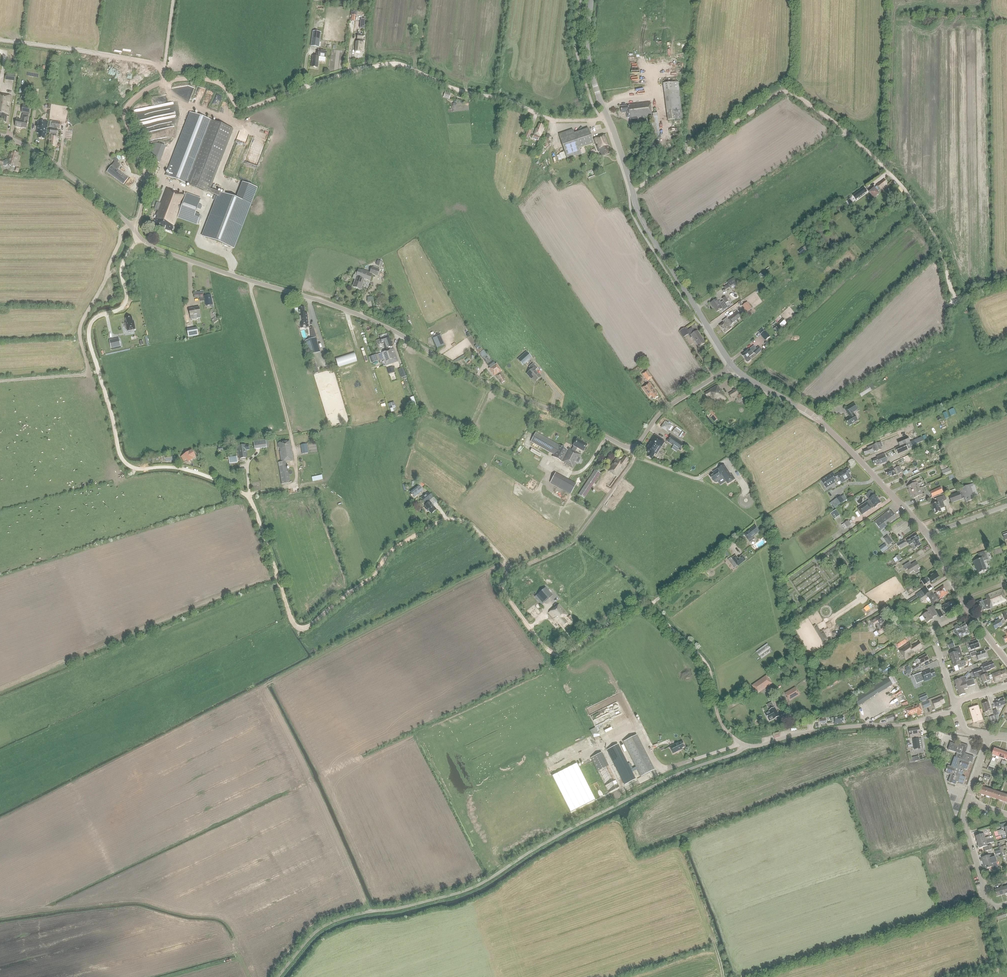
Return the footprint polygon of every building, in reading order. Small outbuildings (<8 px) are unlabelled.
[(321,32),(313,31),(311,46),(319,48),(321,32)] [(356,41),(355,51),(361,52),(361,49),(363,50),(364,42),(363,42),(363,39),(363,35),(357,34),(357,39),(358,39),(358,42),(356,41)] [(326,58),(327,51),(318,50),(317,56),(313,56),(312,59),(312,60),(311,67),(317,68),(318,61),(325,62),(325,58),(326,58)] [(683,118),(678,82),(663,84),(668,120),(683,118)] [(32,95),(33,88),(23,87),(22,93),(32,95)] [(2,119),(1,122),(6,123),(7,116),(8,117),(9,108),(7,108),(7,103),(10,103),(11,96),(0,94),(0,119),(2,119)] [(629,118),(630,125),(638,124),(637,117),(651,115),(650,102),(629,104),(629,105),(620,106),(621,113),(626,113),(627,118),(629,118)] [(21,128),(22,127),(27,127),(27,124),(28,124),(28,123),(27,123),(28,121),(28,116),(29,114),(30,107),(23,105),(21,112),(23,113),(22,115),(21,120),(16,119),(15,127),(21,128)] [(166,174),(165,176),(218,196),(203,237),(233,248),(250,204),(236,199),(210,189),(233,129),(190,112),(167,171),(170,172),(169,175),(166,174)] [(38,138),(45,139),(45,134),(46,134),(48,121),(38,120),(37,133),(39,133),(38,138)] [(142,131),(151,131),(150,122),(141,122),(142,131)] [(652,127),(651,123),(639,124),(640,129),(646,129),(646,133),(652,132),(651,127),(652,127)] [(534,134),(532,139),(538,141),(539,137),(540,137),(543,129),(541,128),(542,126),(539,124),(537,130),(536,129),(534,134)] [(49,133),(51,133),(50,139),(51,140),(51,145),(55,146),(55,144),(57,144),(58,136),(56,136),(56,134),(57,134),(57,129),(50,128),(49,133)] [(589,128),(574,133),(573,129),(559,134),(567,158),(581,154),(579,148),(594,144),(589,128)] [(609,146),(605,135),(593,139),(598,150),(599,150),(601,156),(610,153),(608,146),(609,146)] [(149,160),(159,163),(165,146),(154,142),(149,160)] [(20,156),(18,155),(18,153),(10,151),(8,160),(6,160),(5,161),(5,162),(0,160),(0,165),(4,166),(5,166),(7,165),(7,164),(17,167),(20,156)] [(107,172),(123,184),(128,178),(117,170),(120,166),(117,163),(119,161),(114,158),(113,160),(115,162),(112,166),(111,166),(107,172)] [(875,188),(874,187),(869,191),(873,197),(879,193),(877,191),(879,189),(880,190),(885,186),(885,185),(887,183),(885,179),(880,183),(880,182),(876,185),(877,186),(875,188)] [(864,188),(853,196),(856,200),(867,192),(864,188)] [(155,221),(154,225),(171,232),(179,211),(180,212),(178,217),(197,224),(200,216),(195,214),(199,204),(185,199),(183,205),(182,205),(185,196),(167,189),(156,215),(157,216),(156,219),(155,221)] [(359,269),(356,276),(357,276),(353,287),(361,290),(365,279),(370,281),(372,274),(377,276),(379,270),(372,268),(370,273),(363,270),(360,270),(359,269)] [(732,290),(739,285),(736,279),(728,284),(730,287),(732,290)] [(721,302),(719,303),(718,301),(717,299),(711,303),(712,306),(713,306),(714,307),(717,312),(722,308),(723,310),(728,307),(726,303),(729,302),(726,297),(722,299),(724,301),(721,302)] [(742,306),(747,312),(752,309),(747,302),(742,306)] [(201,318),(199,307),(189,309),(191,320),(201,318)] [(301,322),(299,322),(300,328),(308,327),(307,313),(305,313),(305,311),(304,311),(304,307),(299,308),(299,312),(299,317),(300,317),(301,322)] [(738,312),(730,318),(731,319),(733,323),(741,317),(738,312)] [(127,323),(126,323),(127,331),(136,329),(134,321),(133,322),(132,318),(126,319),(127,323)] [(724,323),(720,326),(725,333),(732,328),(734,326),(732,324),(733,323),(731,319),(729,320),(727,318),(723,321),(724,323)] [(119,336),(126,335),(122,319),(116,320),(119,336)] [(197,327),(187,329),(188,337),(198,336),(197,327)] [(688,330),(686,331),(688,334),(691,337),(692,336),(699,346),(705,342),(697,330),(695,332),(692,327),(688,330)] [(765,331),(760,335),(765,341),(770,337),(765,331)] [(440,334),(432,336),(437,349),(444,347),(440,334)] [(381,342),(378,343),(379,345),(384,344),(385,347),(386,347),(387,351),(381,353),(384,361),(386,366),(398,361),(394,348),(393,349),(392,345),(393,345),(391,339),(390,339),(389,336),(380,339),(381,342)] [(119,338),(109,340),(111,348),(121,346),(119,338)] [(319,352),(315,338),(305,340),(309,355),(319,352)] [(747,362),(751,359),(749,357),(754,353),(757,355),(761,350),(758,347),(756,349),(754,345),(749,349),(745,352),(745,353),(742,355),(746,360),(746,361),(747,362)] [(526,351),(517,360),(523,366),(532,357),(526,351)] [(482,358),(489,368),(494,375),(495,374),(496,375),(498,379),(499,378),(501,383),(504,381),(503,379),(504,378),(501,372),(501,373),(500,372),(501,371),(498,367),(499,367),(498,365),(497,366),(496,363),(495,364),(487,354),(482,358)] [(530,377),(535,382),(541,376),(535,370),(537,368),(533,363),(529,367),(531,369),(526,374),(530,377)] [(642,374),(647,381),(653,377),(647,370),(642,374)] [(649,382),(642,387),(648,396),(650,395),(653,399),(657,396),(656,395),(658,394),(649,382)] [(717,385),(710,390),(705,394),(707,397),(709,396),(714,403),(718,401),(719,403),(726,399),(717,385)] [(858,391),(861,396),(871,390),(868,385),(858,391)] [(844,409),(850,417),(845,420),(849,426),(858,420),(853,412),(858,409),(854,403),(844,409)] [(669,433),(673,425),(665,420),(661,428),(669,433)] [(681,432),(676,427),(672,432),(678,436),(681,432)] [(536,432),(531,441),(554,454),(553,457),(561,461),(565,463),(565,464),(573,468),(576,462),(578,463),(581,458),(579,457),(581,454),(575,451),(577,447),(583,451),(587,444),(576,438),(572,445),(573,445),(571,449),(569,447),(568,449),(536,432)] [(665,441),(654,434),(646,447),(647,447),(645,450),(649,453),(647,456),(651,459),(655,453),(656,454),(665,441)] [(679,440),(671,435),(667,441),(681,451),(685,445),(679,440)] [(908,436),(898,441),(900,446),(906,444),(910,442),(908,436)] [(914,440),(910,442),(912,446),(923,441),(922,437),(921,437),(914,440)] [(253,441),(254,449),(266,447),(265,439),(253,441)] [(280,451),(281,462),(278,462),(279,466),(282,484),(290,483),(288,471),(287,471),(286,465),(285,461),(293,460),(291,449),(290,447),(289,441),(280,442),(280,443),(278,443),(279,449),(280,448),(280,451)] [(867,448),(868,449),(863,451),(865,455),(870,453),(870,454),(881,449),(881,448),(884,446),(882,441),(879,443),(878,442),(874,444),(867,448)] [(900,446),(895,448),(898,454),(908,450),(906,444),(900,446)] [(245,446),(245,445),(238,446),(238,451),(240,451),(241,458),(247,457),(246,450),(249,449),(249,445),(245,446)] [(188,452),(181,457),(183,461),(186,459),(188,462),(193,459),(193,458),(195,456),(191,450),(188,452)] [(884,453),(877,457),(877,458),(872,460),(874,464),(876,464),(877,465),(880,464),(887,461),(884,453)] [(229,464),(238,463),(237,456),(228,457),(229,464)] [(624,456),(620,461),(616,458),(608,470),(618,477),(624,468),(625,468),(627,465),(625,464),(628,459),(624,456)] [(709,476),(713,481),(713,480),(714,481),(715,482),(716,482),(717,482),(723,477),(727,483),(730,482),(729,481),(731,480),(731,481),(735,479),(731,473),(730,475),(729,473),(723,464),(717,468),(718,469),(716,470),(716,469),(712,472),(713,473),(709,476)] [(893,476),(896,475),(902,472),(899,466),(896,468),(894,469),(893,467),(889,468),(890,470),(885,472),(887,476),(889,475),(889,476),(892,475),(893,476)] [(953,473),(950,467),(941,471),(944,477),(953,473)] [(595,469),(579,494),(584,498),(601,473),(595,469)] [(843,471),(835,476),(833,473),(822,481),(825,486),(838,477),(842,483),(851,477),(849,473),(850,472),(848,469),(843,471)] [(556,486),(571,494),(576,484),(561,476),(555,473),(550,483),(556,486)] [(921,481),(920,478),(912,481),(914,484),(908,486),(909,489),(908,490),(910,493),(920,488),(918,485),(922,483),(921,481)] [(974,483),(970,485),(961,488),(961,487),(959,487),(958,488),(956,488),(958,493),(949,496),(951,503),(962,499),(964,498),(966,502),(975,499),(973,492),(977,491),(974,483)] [(423,490),(419,485),(414,489),(417,494),(423,490)] [(943,492),(941,487),(930,492),(933,497),(943,492)] [(920,488),(910,493),(911,496),(912,496),(913,499),(919,496),(920,499),(926,496),(925,493),(923,494),(920,488)] [(871,508),(874,506),(875,507),(876,507),(877,506),(877,505),(881,503),(875,495),(874,496),(873,495),(873,493),(873,492),(872,492),(870,491),(869,492),(868,492),(868,494),(866,495),(869,499),(870,500),(867,502),(857,508),(861,515),(871,508)] [(427,504),(425,506),(427,509),(426,510),(428,512),(429,511),(431,514),(436,510),(428,500),(432,497),(428,492),(421,497),(426,503),(426,502),(427,504)] [(830,503),(834,508),(847,498),(843,493),(830,503)] [(936,498),(938,502),(931,504),(935,514),(941,511),(940,508),(944,507),(942,500),(943,500),(942,496),(936,498)] [(830,513),(834,519),(840,515),(836,509),(830,513)] [(874,521),(881,530),(887,526),(886,525),(896,518),(893,513),(892,514),(890,510),(885,513),(874,521)] [(754,537),(759,532),(755,526),(744,534),(750,543),(755,539),(754,537)] [(910,546),(911,545),(914,550),(916,549),(916,547),(921,545),(918,540),(920,539),(917,536),(907,541),(910,546)] [(904,540),(897,544),(900,549),(903,547),(907,545),(905,542),(904,540)] [(885,544),(879,548),(883,552),(888,548),(885,544)] [(977,554),(979,560),(973,562),(975,567),(976,566),(978,572),(986,570),(983,561),(986,560),(984,551),(977,554)] [(732,557),(738,565),(746,559),(742,554),(737,558),(735,555),(732,557)] [(920,568),(919,568),(916,562),(911,565),(909,562),(903,566),(905,570),(908,569),(910,573),(910,572),(914,570),(916,573),(917,573),(918,572),(919,571),(918,570),(918,569),(920,568)] [(933,574),(928,577),(925,579),(922,581),(924,585),(927,583),(929,581),(930,580),(931,582),(932,582),(933,581),(933,580),(936,579),(935,578),(939,576),(938,575),(939,575),(937,573),(936,572),(933,574)] [(934,594),(932,591),(922,598),(923,600),(928,597),(933,604),(939,600),(938,600),(942,598),(944,597),(943,595),(948,593),(944,586),(936,591),(937,593),(934,594)] [(916,596),(918,599),(919,599),(929,592),(926,587),(916,595),(916,596)] [(538,594),(545,602),(552,595),(546,588),(538,594)] [(982,600),(977,602),(980,611),(985,609),(987,610),(1006,602),(1002,589),(985,595),(987,599),(983,601),(982,600)] [(908,601),(910,604),(918,599),(916,596),(908,601)] [(957,608),(952,600),(942,606),(947,615),(951,613),(951,612),(957,608)] [(567,614),(559,604),(549,612),(554,618),(558,623),(559,622),(563,626),(567,622),(563,617),(567,614)] [(928,612),(922,615),(923,616),(919,618),(921,621),(925,619),(927,623),(933,619),(932,618),(937,615),(932,607),(927,609),(928,612)] [(876,618),(875,617),(870,620),(875,628),(876,627),(878,630),(876,630),(879,635),(885,631),(883,626),(882,627),(880,624),(885,621),(881,615),(876,618)] [(1000,621),(1000,620),(996,621),(996,623),(993,624),(995,629),(1003,626),(1002,624),(1005,623),(1004,620),(1000,621)] [(957,625),(955,627),(955,628),(956,629),(953,631),(955,635),(957,634),(960,640),(961,639),(961,638),(969,633),(967,628),(965,624),(959,627),(958,626),(957,625)] [(821,632),(818,627),(815,629),(823,642),(827,639),(824,634),(823,634),(822,632),(821,632)] [(908,641),(905,637),(895,644),(898,648),(908,641)] [(949,649),(955,646),(953,640),(947,643),(949,649)] [(979,647),(979,646),(980,646),(979,644),(978,644),(977,640),(970,643),(969,641),(965,642),(967,649),(971,648),(971,650),(979,647)] [(912,646),(909,642),(899,649),(906,659),(915,653),(918,652),(917,650),(923,646),(919,641),(912,646)] [(767,644),(756,651),(761,658),(772,651),(767,644)] [(960,648),(958,648),(953,650),(954,653),(950,654),(952,660),(959,658),(963,657),(960,648)] [(977,654),(976,651),(970,653),(971,657),(976,655),(977,660),(986,657),(985,651),(977,654)] [(929,660),(926,654),(915,660),(917,663),(920,661),(921,664),(929,660)] [(960,661),(959,658),(952,660),(954,667),(958,666),(959,668),(966,666),(964,660),(960,661)] [(981,668),(981,669),(973,672),(975,677),(983,674),(983,672),(991,669),(995,667),(993,662),(987,664),(986,663),(983,665),(984,667),(981,668)] [(922,673),(915,676),(916,680),(920,678),(922,682),(924,681),(924,682),(931,679),(931,678),(936,676),(934,671),(931,672),(930,670),(922,673)] [(987,673),(981,676),(984,682),(990,680),(990,679),(993,678),(995,683),(1005,679),(1005,678),(1006,677),(1006,673),(1006,670),(1001,672),(1001,671),(992,674),(992,675),(988,676),(987,673)] [(766,676),(753,686),(758,693),(772,683),(766,676)] [(959,696),(965,694),(964,689),(968,688),(967,687),(975,684),(973,678),(968,680),(967,679),(965,679),(964,676),(960,678),(960,679),(955,680),(957,686),(956,686),(957,690),(958,690),(959,696)] [(893,684),(888,677),(880,682),(884,690),(893,684)] [(786,693),(790,700),(799,695),(795,688),(786,693)] [(1005,704),(1003,698),(996,701),(996,702),(994,703),(995,707),(997,707),(998,708),(1002,707),(1002,705),(1005,704)] [(777,717),(779,716),(777,711),(775,708),(772,702),(767,705),(770,710),(769,711),(770,712),(765,714),(769,721),(774,718),(774,719),(775,719),(776,719),(777,718),(777,717)] [(992,714),(988,702),(983,704),(985,712),(988,711),(989,714),(992,714)] [(619,706),(619,704),(595,705),(591,707),(590,707),(588,708),(588,710),(598,728),(601,728),(604,726),(606,726),(610,724),(620,718),(620,715),(616,715),(621,712),(619,710),(619,706)] [(908,716),(911,715),(917,712),(918,716),(922,715),(921,713),(923,712),(920,704),(906,709),(908,716)] [(982,720),(978,706),(970,708),(974,723),(982,720)] [(590,729),(594,740),(599,738),(596,727),(590,729)] [(921,736),(919,727),(909,729),(911,738),(916,737),(916,738),(913,739),(914,749),(920,748),(919,738),(918,738),(918,736),(921,736)] [(637,735),(623,741),(636,767),(637,770),(641,776),(654,770),(637,735)] [(679,742),(670,747),(673,754),(681,750),(680,749),(685,746),(683,741),(679,743),(679,742)] [(948,765),(945,773),(951,775),(948,782),(956,785),(957,782),(959,783),(958,784),(963,785),(966,777),(962,776),(964,769),(967,770),(970,762),(968,762),(969,761),(972,763),(974,757),(965,754),(964,753),(967,746),(968,746),(960,743),(959,746),(959,745),(951,742),(948,750),(957,753),(955,757),(954,757),(951,766),(948,765)] [(618,744),(607,750),(625,785),(635,779),(632,772),(637,770),(636,767),(633,769),(631,770),(628,764),(618,744)] [(999,757),(1001,751),(994,748),(992,754),(996,756),(996,758),(998,759),(999,757)] [(1001,751),(999,757),(1005,759),(1006,753),(1001,751)] [(591,758),(609,793),(619,787),(601,752),(591,758)] [(910,752),(907,753),(910,762),(919,760),(918,756),(912,758),(910,752)] [(595,800),(577,763),(552,776),(571,812),(595,800)] [(979,793),(985,795),(988,788),(984,787),(985,785),(982,784),(981,786),(979,793)] [(988,788),(985,795),(992,797),(994,791),(988,788)] [(998,800),(1000,793),(994,791),(992,797),(998,800)] [(1000,793),(998,800),(1005,802),(1006,795),(1000,793)] [(1006,833),(1006,823),(1000,825),(1001,829),(1004,828),(1005,831),(1003,832),(1003,830),(998,832),(997,831),(996,830),(994,830),(995,836),(999,835),(1002,834),(1003,834),(1006,833)] [(977,842),(990,839),(989,836),(985,837),(984,834),(988,833),(986,829),(978,831),(980,835),(976,836),(977,842)] [(993,837),(990,839),(977,842),(979,848),(983,847),(984,851),(993,849),(991,844),(987,846),(987,843),(995,841),(993,837)] [(988,867),(992,866),(993,867),(993,868),(994,868),(995,868),(996,868),(998,867),(999,867),(996,862),(996,861),(995,857),(993,858),(992,855),(991,855),(990,855),(982,857),(986,868),(987,868),(988,868),(989,868),(988,867)] [(1005,894),(1002,887),(1002,886),(1001,886),(1000,886),(1001,887),(995,889),(997,896),(1005,894)]
